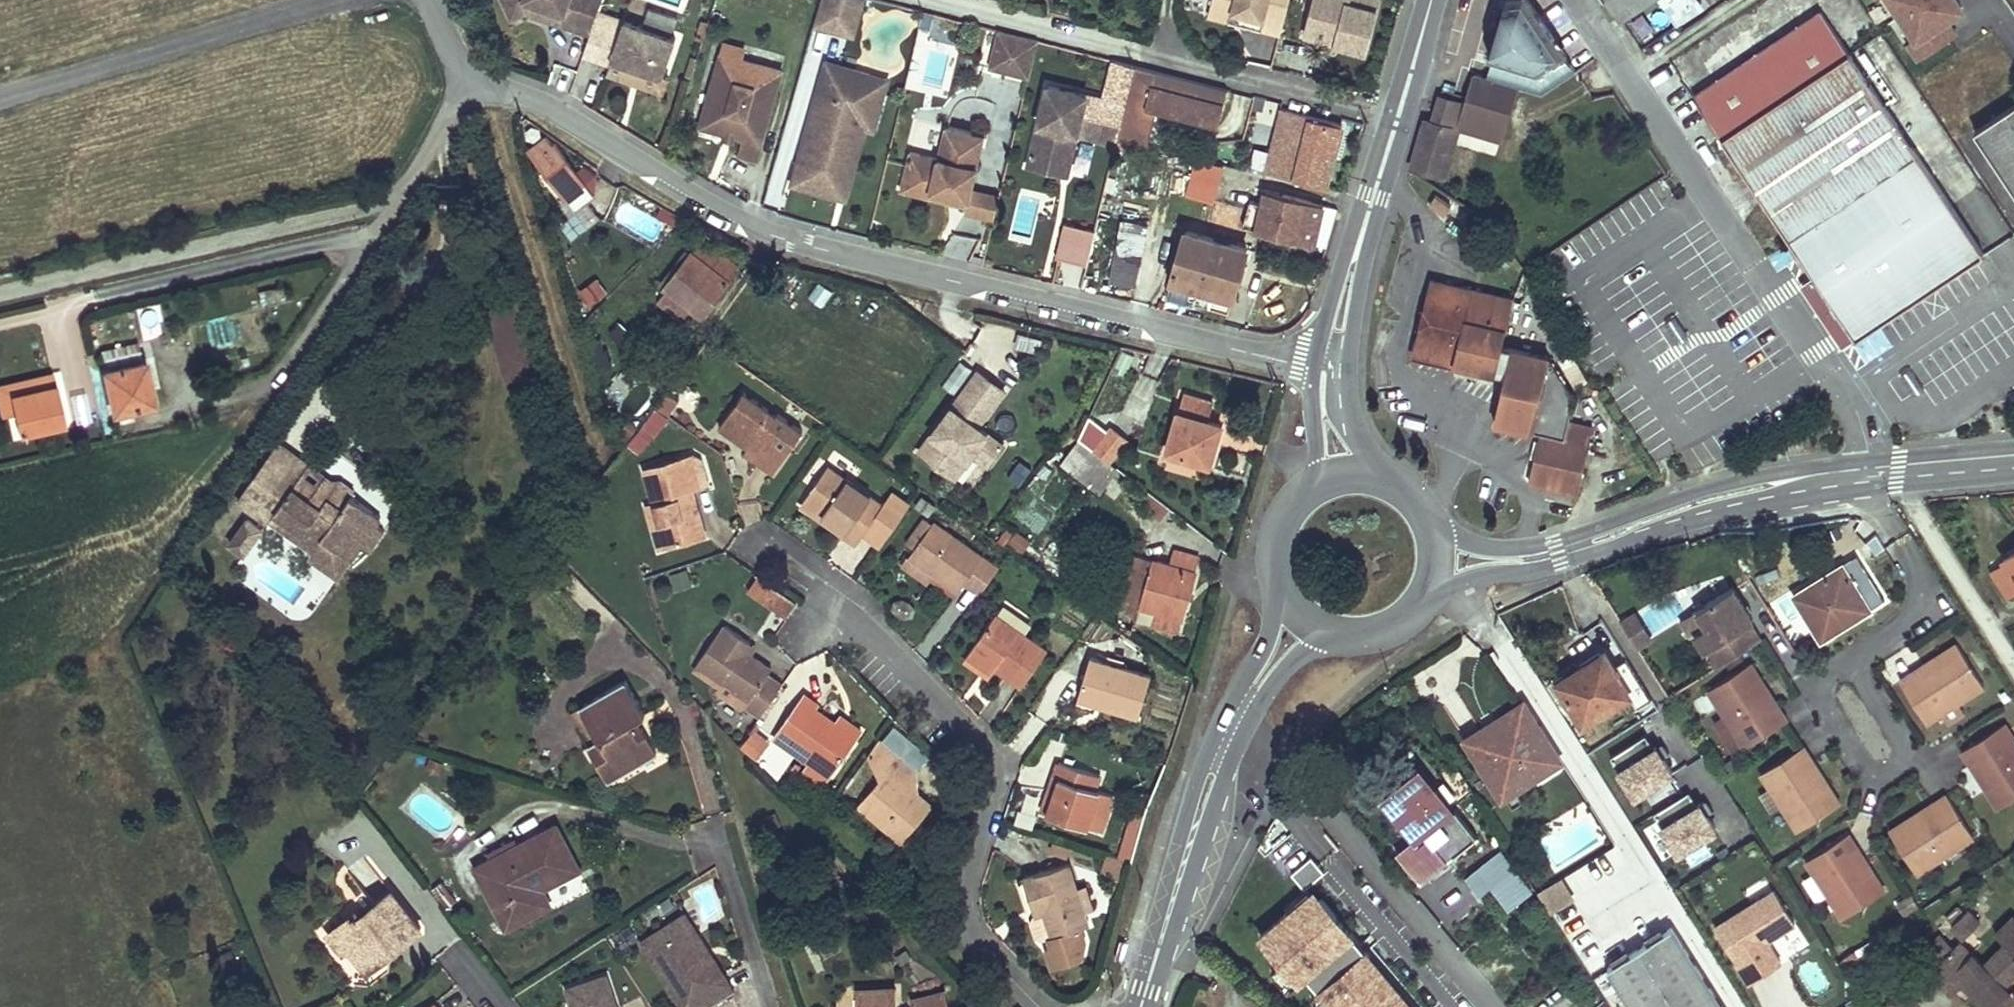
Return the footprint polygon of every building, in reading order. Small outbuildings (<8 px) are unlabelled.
[(505,6),(510,18),(524,12),(540,17),(544,6),(528,0),(519,0),(505,6)] [(544,6),(540,17),(588,35),(593,21),(601,0),(528,0),(544,6)] [(814,25),(851,38),(864,0),(822,0),(814,25)] [(1281,26),(1287,0),(1210,0),(1209,6),(1281,26)] [(1308,38),(1367,52),(1380,0),(1379,0),(1317,0),(1308,38)] [(1576,73),(1565,56),(1528,0),(1511,0),(1493,59),(1487,79),(1542,94),(1576,73)] [(1621,17),(1647,0),(1610,0),(1621,17)] [(1674,18),(1699,1),(1698,0),(1662,0),(1674,18)] [(1962,10),(1956,0),(1880,0),(1914,60),(1958,34),(1949,18),(1962,10)] [(1206,16),(1278,35),(1281,26),(1209,6),(1206,16)] [(1821,11),(1695,95),(1857,338),(1984,253),(1821,11)] [(660,78),(674,39),(623,20),(620,31),(593,21),(588,35),(581,56),(608,66),(610,60),(660,78)] [(998,28),(988,66),(1030,77),(1040,39),(998,28)] [(741,48),(720,42),(717,52),(738,58),(741,48)] [(738,58),(717,52),(696,125),(721,132),(722,133),(724,127),(732,129),(730,135),(731,135),(740,138),(736,154),(752,159),(778,70),(738,58)] [(840,66),(823,61),(812,99),(829,104),(840,66)] [(872,123),(885,79),(840,66),(829,104),(812,99),(788,183),(835,197),(854,131),(848,129),(852,117),(872,123)] [(1152,73),(1136,69),(1130,97),(1144,102),(1152,73)] [(1230,93),(1152,73),(1144,102),(1141,112),(1146,114),(1148,106),(1222,125),(1230,93)] [(1098,140),(1108,101),(1050,86),(1029,166),(1061,174),(1071,133),(1079,135),(1098,140)] [(1426,120),(1412,167),(1437,175),(1451,128),(1459,130),(1467,105),(1441,97),(1434,123),(1426,120)] [(1977,131),(2013,189),(2013,108),(1977,131)] [(1344,127),(1282,111),(1281,116),(1282,116),(1290,118),(1276,173),(1328,186),(1344,127)] [(1290,118),(1282,116),(1268,171),(1276,173),(1290,118)] [(870,130),(872,123),(852,117),(848,129),(854,131),(835,197),(842,199),(863,128),(870,130)] [(986,134),(947,124),(939,155),(911,148),(903,181),(970,198),(972,188),(986,134)] [(732,129),(724,127),(722,133),(721,132),(720,137),(730,140),(731,135),(730,135),(732,129)] [(1451,128),(1437,175),(1445,177),(1459,130),(1451,128)] [(1079,135),(1071,133),(1061,174),(1068,176),(1079,135)] [(553,145),(547,137),(532,147),(539,157),(537,158),(577,211),(596,197),(556,144),(553,145)] [(1244,181),(1212,173),(1204,199),(1212,202),(1213,197),(1239,203),(1244,181)] [(970,198),(903,181),(902,186),(969,203),(970,198)] [(1000,195),(972,188),(970,198),(969,203),(967,210),(995,217),(1000,195)] [(1277,209),(1265,206),(1259,230),(1276,233),(1285,196),(1281,195),(1277,209)] [(1326,207),(1285,196),(1276,233),(1275,234),(1316,245),(1326,207)] [(1452,208),(1436,197),(1429,207),(1445,218),(1452,208)] [(592,204),(561,224),(571,239),(601,219),(592,204)] [(1150,224),(1125,219),(1112,279),(1137,285),(1150,224)] [(1064,222),(1054,281),(1085,286),(1095,227),(1064,222)] [(1249,248),(1188,231),(1175,279),(1215,291),(1210,306),(1230,313),(1249,248)] [(709,264),(694,251),(666,286),(669,288),(660,300),(673,311),(709,264)] [(731,280),(709,264),(673,311),(692,326),(701,314),(704,315),(731,280)] [(598,277),(580,287),(589,302),(606,291),(598,277)] [(1412,354),(1495,374),(1501,347),(1513,301),(1430,281),(1412,354)] [(817,282),(808,297),(821,306),(831,290),(817,282)] [(143,358),(139,341),(100,349),(103,367),(143,358)] [(1511,350),(1501,347),(1495,374),(1504,377),(1511,350)] [(1549,359),(1511,350),(1504,377),(1493,423),(1539,434),(1528,483),(1577,495),(1592,430),(1568,424),(1574,400),(1549,359)] [(155,401),(145,362),(105,372),(114,411),(155,401)] [(979,425),(1006,390),(980,371),(921,450),(957,477),(975,452),(990,464),(1005,444),(979,425)] [(54,374),(0,386),(0,403),(3,415),(15,412),(11,395),(56,384),(54,374)] [(65,422),(56,384),(11,395),(15,412),(19,432),(65,422)] [(777,414),(745,391),(721,425),(750,446),(758,452),(754,458),(775,473),(804,429),(780,412),(777,414)] [(1214,402),(1186,395),(1168,451),(1210,465),(1222,424),(1208,421),(1214,402)] [(641,455),(670,416),(656,406),(627,444),(641,455)] [(1107,494),(1124,472),(1079,438),(1061,458),(1107,494)] [(758,452),(750,446),(745,452),(754,458),(758,452)] [(712,485),(704,460),(695,455),(648,469),(657,503),(663,525),(667,524),(674,548),(692,542),(687,526),(706,521),(699,498),(694,499),(692,491),(696,490),(712,485)] [(1010,477),(1022,484),(1032,467),(1020,460),(1010,477)] [(302,473),(285,461),(262,494),(280,506),(325,536),(327,532),(357,552),(385,510),(339,479),(327,497),(300,478),(303,473),(302,473)] [(332,481),(308,465),(302,473),(303,473),(300,478),(327,497),(339,479),(332,481)] [(848,479),(828,465),(803,500),(817,510),(832,520),(829,524),(857,543),(885,506),(848,479)] [(905,482),(898,491),(910,500),(917,490),(905,482)] [(663,551),(674,548),(667,524),(663,525),(657,503),(650,505),(663,551)] [(325,536),(280,506),(274,515),(319,545),(325,536)] [(687,526),(692,542),(711,537),(706,521),(687,526)] [(999,570),(933,522),(915,549),(939,566),(933,574),(962,595),(967,587),(980,597),(999,570)] [(231,546),(246,555),(259,533),(245,524),(231,546)] [(915,549),(908,557),(933,574),(939,566),(915,549)] [(1174,566),(1138,556),(1132,578),(1150,583),(1144,606),(1159,612),(1155,626),(1178,634),(1182,618),(1184,618),(1197,572),(1195,571),(1199,557),(1178,552),(1174,566)] [(2005,559),(2007,562),(2013,558),(2013,553),(2005,559)] [(1875,587),(1856,558),(1796,595),(1811,620),(1817,616),(1829,635),(1870,610),(1884,602),(1875,587)] [(1992,572),(2008,596),(2013,592),(2013,558),(2007,562),(1992,572)] [(669,573),(674,591),(691,586),(686,569),(669,573)] [(745,590),(785,619),(798,601),(758,573),(745,590)] [(1150,583),(1132,578),(1125,598),(1139,621),(1155,626),(1159,612),(1144,606),(1150,583)] [(1754,620),(1734,587),(1698,608),(1708,625),(1696,632),(1716,666),(1761,640),(1751,622),(1754,620)] [(1048,649),(997,612),(973,648),(996,664),(1023,684),(1048,649)] [(1639,647),(1653,640),(1642,616),(1628,623),(1639,647)] [(1829,635),(1817,616),(1811,620),(1823,639),(1829,635)] [(754,640),(731,622),(725,630),(724,630),(701,658),(752,696),(748,700),(764,713),(785,684),(763,667),(767,662),(754,652),(748,648),(754,640)] [(759,645),(754,640),(748,648),(754,652),(759,645)] [(1983,689),(1957,646),(1952,648),(1957,656),(1918,680),(1913,672),(1899,681),(1925,724),(1983,689)] [(973,648),(968,654),(991,671),(996,664),(973,648)] [(1957,656),(1952,648),(1913,672),(1918,680),(1957,656)] [(1592,673),(1565,690),(1582,719),(1627,691),(1635,703),(1649,695),(1623,655),(1611,663),(1603,652),(1585,663),(1592,673)] [(1152,671),(1088,654),(1079,690),(1141,707),(1152,671)] [(698,663),(723,682),(721,685),(746,703),(748,700),(752,696),(701,658),(698,663)] [(1592,673),(1585,663),(1559,681),(1565,690),(1592,673)] [(1708,690),(1745,748),(1788,720),(1779,706),(1771,711),(1755,686),(1763,681),(1751,663),(1708,690)] [(645,714),(626,681),(581,706),(599,738),(590,744),(610,778),(659,750),(643,725),(635,731),(630,722),(645,714)] [(1779,706),(1763,681),(1755,686),(1771,711),(1779,706)] [(820,704),(804,693),(775,732),(804,754),(800,760),(806,765),(800,773),(821,789),(857,739),(837,724),(817,708),(820,704)] [(1556,750),(1523,703),(1466,740),(1503,797),(1535,777),(1528,767),(1556,750)] [(599,738),(581,706),(571,712),(590,744),(599,738)] [(863,731),(843,717),(837,724),(857,739),(863,731)] [(1960,751),(1969,766),(1977,761),(1992,785),(1984,790),(1996,809),(2013,798),(2013,741),(2004,724),(1960,751)] [(769,741),(752,729),(748,734),(765,746),(769,741)] [(775,732),(770,738),(800,760),(804,754),(775,732)] [(1631,798),(1672,774),(1647,732),(1606,756),(1631,798)] [(765,746),(748,734),(739,746),(757,758),(765,746)] [(895,757),(878,743),(866,759),(879,781),(887,773),(884,770),(895,757)] [(1814,761),(1804,746),(1762,773),(1798,831),(1841,803),(1829,785),(1822,790),(1806,766),(1814,761)] [(1562,760),(1556,750),(1528,767),(1535,777),(1562,760)] [(443,760),(430,757),(427,769),(439,773),(443,760)] [(879,781),(858,804),(883,826),(880,829),(899,846),(930,810),(915,797),(904,788),(915,774),(895,757),(884,770),(887,773),(879,781)] [(1100,775),(1060,761),(1055,775),(1063,777),(1050,814),(1088,828),(1101,792),(1101,790),(1096,789),(1100,775)] [(1829,785),(1814,761),(1806,766),(1822,790),(1829,785)] [(1977,761),(1969,766),(1984,790),(1992,785),(1977,761)] [(1436,787),(1420,766),(1390,790),(1423,832),(1415,839),(1398,852),(1420,880),(1476,836),(1449,803),(1436,787)] [(904,788),(915,797),(915,774),(904,788)] [(1063,777),(1055,775),(1043,811),(1050,814),(1063,777)] [(1675,855),(1715,830),(1690,789),(1650,814),(1675,855)] [(1423,832),(1390,790),(1381,797),(1415,839),(1423,832)] [(1115,797),(1101,792),(1088,828),(1102,833),(1115,797)] [(1974,839),(1947,796),(1932,805),(1937,813),(1912,828),(1908,820),(1889,832),(1916,875),(1974,839)] [(1937,813),(1932,805),(1908,820),(1912,828),(1937,813)] [(579,867),(558,825),(477,866),(507,926),(551,904),(542,887),(579,867)] [(1859,849),(1850,834),(1807,861),(1843,919),(1886,892),(1874,873),(1867,878),(1852,853),(1859,849)] [(1070,863),(1024,846),(1014,877),(1021,879),(1019,886),(1010,910),(1048,924),(1053,910),(1061,913),(1068,894),(1060,891),(1070,863)] [(1874,873),(1859,849),(1852,853),(1867,878),(1874,873)] [(1504,855),(1500,850),(1467,876),(1481,893),(1491,885),(1511,908),(1525,896),(1498,860),(1504,855)] [(1305,890),(1326,871),(1311,853),(1290,873),(1305,890)] [(373,900),(389,888),(366,857),(349,870),(373,900)] [(1554,912),(1577,898),(1563,875),(1540,889),(1554,912)] [(1021,879),(1014,877),(1011,883),(1019,886),(1021,879)] [(455,900),(442,883),(434,890),(447,907),(455,900)] [(1317,885),(1257,936),(1299,985),(1306,979),(1330,1006),(1421,1006),(1317,885)] [(1710,926),(1746,985),(1783,963),(1769,941),(1795,925),(1772,888),(1710,926)] [(422,929),(392,891),(362,916),(358,911),(329,935),(342,952),(354,951),(364,965),(381,951),(385,957),(422,929)] [(676,906),(643,928),(670,970),(660,977),(680,1006),(709,1006),(733,991),(704,947),(700,950),(696,945),(700,942),(676,906)] [(1965,913),(1958,907),(1947,918),(1953,924),(1965,913)] [(1980,920),(1968,910),(1965,913),(1953,924),(1951,926),(1964,938),(1980,920)] [(2013,914),(1995,932),(2004,942),(1983,964),(1971,953),(1962,962),(1950,951),(1932,969),(1929,971),(1942,984),(1953,974),(1962,983),(1986,1006),(2004,1006),(2011,1000),(2000,988),(2005,984),(2013,975),(2013,915),(2013,914)] [(1672,927),(1608,966),(1633,1006),(1722,1006),(1672,927)] [(670,970),(643,928),(632,934),(660,977),(670,970)] [(1954,947),(1941,935),(1920,956),(1932,969),(1950,951),(1949,951),(1954,947)] [(1129,940),(1121,938),(1114,959),(1123,961),(1129,940)] [(1971,953),(1959,940),(1954,947),(1949,951),(1950,951),(1962,962),(1971,953)] [(381,951),(364,965),(369,970),(385,957),(381,951)] [(1962,983),(1953,974),(1942,984),(1951,994),(1962,983)] [(608,976),(568,988),(573,1006),(614,1006),(608,976)] [(2005,984),(2000,988),(2011,1000),(2013,997),(2013,994),(2005,984)] [(897,988),(857,990),(858,1006),(898,1006),(897,988)] [(946,991),(913,999),(914,1006),(950,1006),(946,991)]
